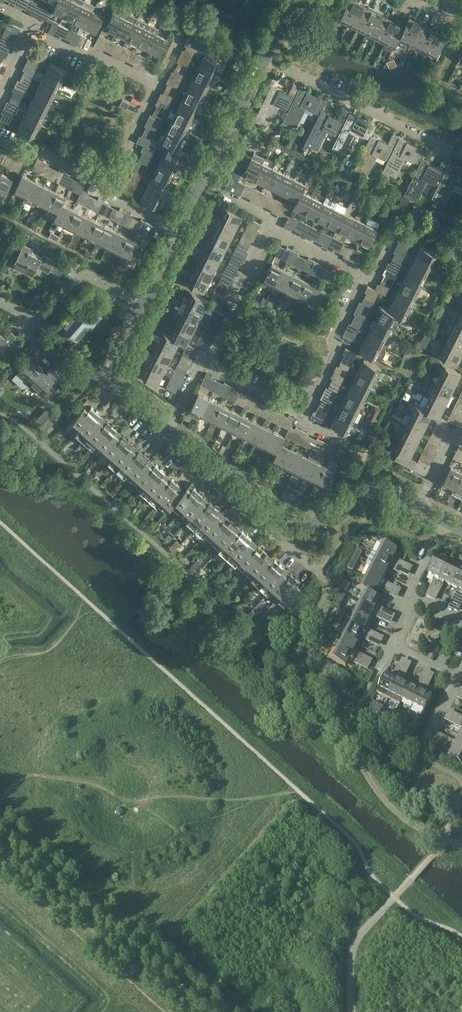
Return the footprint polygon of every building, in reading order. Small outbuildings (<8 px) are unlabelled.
[(20,9),(21,7),(25,0),(18,0),(15,6),(20,9)] [(36,2),(31,0),(25,0),(21,7),(31,12),(36,2)] [(53,10),(63,15),(71,0),(58,0),(53,10)] [(63,15),(74,20),(82,4),(84,0),(71,0),(63,15)] [(349,21),(359,3),(355,1),(356,0),(345,0),(343,5),(345,6),(340,16),(349,21)] [(36,17),(42,5),(36,2),(31,12),(30,14),(36,17)] [(368,7),(359,3),(349,21),(359,26),(368,7)] [(82,4),(74,20),(85,26),(93,10),(82,4)] [(36,17),(42,20),(42,18),(47,8),(42,5),(36,17)] [(42,18),(52,23),(54,20),(49,18),(53,10),(53,8),(48,6),(47,8),(42,18)] [(116,6),(114,11),(106,27),(117,33),(125,17),(127,12),(116,6)] [(377,12),(368,7),(359,26),(368,31),(377,12)] [(104,15),(93,10),(85,26),(96,31),(104,15)] [(127,12),(125,17),(117,33),(128,38),(136,22),(138,17),(127,12)] [(386,17),(377,12),(368,31),(377,35),(386,17)] [(138,17),(136,22),(128,38),(138,43),(146,27),(149,23),(138,17)] [(396,21),(386,17),(377,35),(386,40),(396,21)] [(409,40),(418,22),(409,17),(405,26),(396,43),(405,47),(409,40)] [(54,35),(60,23),(54,20),(52,23),(48,32),(54,35)] [(405,26),(396,21),(386,40),(395,45),(396,43),(405,26)] [(17,34),(20,28),(9,22),(6,28),(16,33),(17,34)] [(428,26),(418,22),(409,40),(418,45),(428,26)] [(54,35),(60,38),(60,36),(65,26),(60,23),(54,35)] [(149,23),(146,27),(138,43),(149,49),(157,33),(159,28),(149,23)] [(70,41),(75,31),(65,26),(60,36),(70,41)] [(437,31),(428,26),(418,45),(427,50),(437,31)] [(16,33),(6,28),(0,39),(0,40),(10,45),(16,33)] [(440,33),(437,31),(427,50),(437,54),(442,44),(445,46),(450,34),(442,30),(440,33)] [(75,45),(81,34),(75,31),(70,41),(69,43),(75,45)] [(168,38),(157,33),(149,49),(160,54),(168,38)] [(75,45),(81,48),(87,37),(81,34),(75,45)] [(94,46),(100,49),(100,48),(106,37),(100,34),(94,46)] [(220,50),(190,35),(185,45),(187,45),(197,50),(205,53),(216,59),(220,50)] [(112,53),(117,43),(106,37),(100,48),(112,53)] [(9,51),(12,46),(10,45),(0,40),(0,47),(9,51)] [(118,58),(123,46),(117,43),(112,53),(112,55),(118,58)] [(185,50),(194,55),(197,50),(187,45),(185,50)] [(118,58),(123,61),(124,59),(129,49),(123,46),(118,58)] [(6,57),(9,51),(0,47),(0,54),(4,56),(6,57)] [(134,64),(139,54),(129,49),(124,59),(134,64)] [(180,55),(192,61),(194,55),(185,50),(182,49),(180,55)] [(30,59),(40,64),(43,58),(33,53),(30,59)] [(205,53),(199,65),(215,72),(221,61),(216,59),(205,53)] [(139,69),(145,57),(139,54),(134,64),(133,66),(139,69)] [(180,55),(177,61),(179,62),(189,67),(192,61),(180,55)] [(139,69),(145,72),(145,70),(151,60),(145,57),(139,69)] [(25,64),(37,70),(40,64),(30,59),(28,58),(25,64)] [(241,71),(245,63),(237,59),(233,67),(241,71)] [(157,63),(151,60),(145,70),(152,73),(157,63)] [(51,62),(45,73),(61,81),(67,70),(51,62)] [(174,72),(184,77),(189,67),(179,62),(174,72)] [(25,64),(23,69),(25,70),(34,75),(37,70),(25,64)] [(215,72),(199,65),(194,75),(210,83),(215,72)] [(231,94),(242,71),(235,68),(224,91),(231,94)] [(20,80),(29,85),(34,75),(25,70),(20,80)] [(169,76),(181,82),(184,77),(174,72),(172,71),(169,76)] [(61,81),(45,73),(40,84),(56,92),(61,81)] [(210,83),(194,75),(188,86),(204,94),(210,83)] [(169,76),(166,82),(168,83),(178,88),(181,82),(169,76)] [(15,85),(26,91),(29,85),(20,80),(18,79),(15,85)] [(268,93),(255,120),(261,123),(262,121),(269,124),(279,105),(289,110),(290,110),(302,86),(295,82),(289,93),(276,86),(276,85),(272,82),(266,92),(268,93)] [(163,93),(173,98),(178,88),(168,83),(163,93)] [(56,92),(40,84),(34,95),(50,103),(56,92)] [(15,85),(12,91),(14,92),(24,97),(26,91),(15,85)] [(204,94),(188,86),(183,97),(199,105),(204,94)] [(304,87),(302,86),(290,110),(289,110),(283,122),(290,126),(291,124),(297,127),(307,107),(320,114),(322,110),(323,110),(327,101),(304,89),(304,87)] [(9,102),(19,107),(24,97),(14,92),(9,102)] [(158,98),(170,104),(173,98),(163,93),(161,92),(158,98)] [(50,103),(34,95),(29,106),(45,114),(50,103)] [(199,105),(183,97),(178,108),(194,115),(199,105)] [(123,98),(119,105),(127,109),(130,102),(123,98)] [(158,98),(155,104),(157,105),(167,110),(170,104),(158,98)] [(4,107),(16,112),(19,107),(9,102),(7,101),(4,107)] [(152,115),(162,120),(167,110),(157,105),(152,115)] [(45,114),(29,106),(24,116),(40,124),(45,114)] [(4,107),(1,112),(3,113),(13,118),(16,112),(4,107)] [(339,118),(323,110),(322,110),(320,114),(304,145),(311,148),(312,146),(319,149),(328,130),(339,135),(352,111),(344,107),(339,118)] [(194,115),(178,108),(172,118),(188,126),(194,115)] [(354,112),(352,111),(339,135),(333,147),(339,151),(341,148),(347,152),(357,132),(370,139),(372,135),(377,126),(353,114),(354,112)] [(13,118),(3,113),(0,120),(10,125),(13,118)] [(148,119),(159,125),(162,120),(152,115),(150,114),(148,119)] [(40,124),(24,116),(18,127),(34,135),(40,124)] [(188,126),(172,118),(167,129),(183,137),(188,126)] [(148,119),(145,125),(147,126),(156,131),(159,125),(148,119)] [(208,136),(214,126),(208,123),(203,134),(208,136)] [(142,136),(151,141),(156,131),(147,126),(142,136)] [(183,137),(167,129),(162,140),(185,151),(178,148),(183,137)] [(388,143),(372,135),(370,139),(354,170),(361,173),(362,171),(368,174),(378,155),(389,160),(401,136),(394,132),(388,143)] [(143,145),(148,147),(151,141),(142,136),(139,135),(136,141),(143,145)] [(404,138),(401,136),(389,160),(382,173),(389,176),(390,174),(397,177),(406,157),(419,164),(420,164),(422,160),(427,151),(403,139),(404,138)] [(185,151),(162,140),(161,140),(168,144),(163,154),(179,162),(185,151)] [(243,153),(246,146),(240,144),(237,150),(243,153)] [(143,145),(141,150),(143,152),(153,156),(156,150),(148,147),(143,145)] [(138,161),(148,166),(153,156),(143,152),(138,161)] [(265,158),(254,152),(250,161),(241,157),(225,187),(234,192),(241,180),(238,179),(242,171),(244,172),(244,173),(255,178),(263,162),(265,158)] [(1,163),(13,169),(18,159),(6,153),(1,163)] [(179,162),(163,154),(158,165),(174,173),(179,162)] [(25,160),(19,157),(18,159),(13,169),(19,172),(25,160)] [(37,172),(43,160),(37,157),(32,169),(37,172)] [(438,169),(422,160),(420,164),(419,164),(404,195),(411,198),(412,196),(418,199),(428,180),(438,185),(439,185),(451,161),(444,158),(438,169)] [(48,165),(49,163),(43,160),(37,172),(43,175),(48,165)] [(133,166),(145,172),(148,166),(138,161),(136,160),(133,166)] [(451,161),(439,185),(438,185),(432,197),(439,201),(440,199),(446,202),(456,182),(461,185),(461,169),(453,164),(453,163),(451,161)] [(274,168),(263,162),(255,178),(266,184),(274,168)] [(43,175),(53,180),(58,170),(48,165),(43,175)] [(174,173),(158,165),(152,176),(169,184),(174,173)] [(133,166),(130,172),(132,173),(142,178),(145,172),(133,166)] [(59,183),(65,171),(59,168),(58,170),(53,180),(59,183)] [(284,173),(274,168),(266,184),(276,189),(284,173)] [(350,186),(354,178),(337,170),(333,178),(350,186)] [(69,176),(70,174),(65,171),(59,183),(64,186),(69,176)] [(2,173),(0,177),(0,192),(5,194),(13,179),(2,173)] [(136,190),(142,178),(132,173),(126,185),(136,190)] [(295,178),(284,173),(276,189),(287,195),(295,178)] [(34,180),(23,174),(15,190),(26,196),(34,180)] [(64,186),(75,191),(79,181),(69,176),(64,186)] [(169,184),(152,176),(147,186),(163,194),(169,184)] [(306,184),(295,178),(287,195),(297,200),(294,207),(306,184)] [(87,182),(80,179),(79,181),(75,191),(80,194),(83,189),(87,182)] [(44,185),(34,180),(26,196),(24,200),(34,205),(36,201),(44,185)] [(246,183),(241,180),(234,192),(240,195),(241,194),(246,184),(246,183)] [(126,185),(124,184),(121,190),(133,196),(136,190),(126,185)] [(250,199),(255,189),(246,184),(241,194),(250,199)] [(306,184),(294,207),(305,213),(313,197),(302,191),(306,184)] [(55,190),(44,185),(36,201),(47,207),(55,190)] [(163,194),(147,186),(142,197),(158,205),(163,194)] [(83,189),(80,194),(77,201),(83,204),(88,194),(89,192),(83,189)] [(256,203),(262,192),(255,189),(250,199),(250,200),(256,203)] [(66,196),(55,190),(47,207),(57,212),(54,219),(66,196)] [(256,203),(261,206),(262,205),(267,195),(262,192),(256,203)] [(83,204),(92,209),(97,199),(88,194),(83,204)] [(272,210),(277,200),(267,195),(262,205),(272,210)] [(66,196),(54,219),(65,225),(73,208),(63,203),(66,196)] [(361,205),(364,199),(358,196),(355,202),(361,205)] [(405,207),(409,199),(403,196),(399,204),(405,207)] [(98,212),(104,200),(98,197),(97,199),(92,209),(98,212)] [(324,202),(313,197),(305,213),(316,218),(324,202)] [(109,205),(110,203),(104,200),(98,212),(104,215),(109,205)] [(277,214),(283,203),(277,200),(272,210),(271,211),(277,214)] [(334,207),(324,202),(316,218),(326,223),(334,207)] [(354,202),(350,209),(356,212),(360,205),(354,202)] [(277,214),(283,217),(289,205),(283,203),(277,214)] [(428,210),(414,204),(411,210),(425,217),(428,210)] [(104,215),(114,220),(119,210),(109,205),(104,215)] [(243,215),(227,207),(221,218),(237,226),(243,215)] [(345,213),(334,207),(326,223),(337,229),(345,213)] [(84,214),(73,208),(65,225),(76,230),(84,214)] [(120,223),(126,211),(120,208),(119,210),(114,220),(120,223)] [(438,218),(441,212),(435,209),(432,215),(438,218)] [(130,216),(131,214),(126,211),(120,223),(125,225),(130,216)] [(356,218),(345,213),(337,229),(348,234),(356,218)] [(95,219),(84,214),(76,230),(86,235),(95,219)] [(284,226),(290,229),(291,228),(296,218),(296,217),(290,214),(284,226)] [(130,216),(125,225),(136,230),(141,220),(130,216)] [(237,226),(221,218),(216,228),(232,236),(237,226)] [(300,232),(305,222),(296,218),(291,228),(300,232)] [(367,223),(356,218),(348,234),(358,239),(367,223)] [(105,224),(95,219),(86,235),(97,241),(105,224)] [(138,241),(127,235),(119,251),(130,257),(132,252),(141,256),(156,226),(142,219),(141,220),(136,230),(144,234),(140,242),(137,241),(138,241)] [(250,219),(248,224),(257,229),(260,223),(250,219)] [(306,237),(312,226),(305,222),(300,232),(300,234),(306,237)] [(378,229),(367,223),(358,239),(370,245),(378,229)] [(116,230),(105,224),(97,241),(108,246),(116,230)] [(245,229),(257,235),(259,230),(257,229),(248,224),(245,229)] [(306,237),(311,240),(312,238),(317,228),(312,226),(306,237)] [(232,236),(216,228),(210,239),(227,247),(232,236)] [(322,243),(327,233),(317,228),(312,238),(322,243)] [(251,240),(254,241),(257,235),(245,229),(242,235),(251,240)] [(127,235),(116,230),(108,246),(119,251),(127,235)] [(327,248),(333,236),(327,233),(322,243),(321,245),(327,248)] [(247,250),(251,240),(242,235),(237,245),(247,250)] [(327,248),(333,251),(334,249),(339,239),(333,236),(327,248)] [(401,241),(411,246),(414,241),(404,236),(401,241)] [(227,247),(210,239),(205,250),(221,258),(227,247)] [(334,249),(343,254),(348,244),(339,239),(334,249)] [(396,246),(408,252),(411,246),(401,241),(399,240),(396,246)] [(43,254),(42,257),(32,252),(34,249),(24,244),(13,265),(33,275),(38,266),(49,272),(50,271),(53,263),(55,260),(43,254)] [(349,259),(355,247),(348,244),(343,254),(343,256),(349,259)] [(234,251),(246,257),(249,251),(247,250),(237,245),(234,251)] [(275,255),(281,258),(286,248),(280,245),(275,255)] [(437,253),(421,245),(416,256),(432,264),(437,253)] [(287,261),(293,249),(287,246),(286,248),(281,258),(287,261)] [(396,246),(393,252),(395,253),(405,258),(408,252),(396,246)] [(349,259),(354,262),(355,260),(360,250),(355,247),(349,259)] [(298,254),(299,252),(293,249),(287,261),(293,263),(298,254)] [(221,258),(205,250),(200,260),(216,269),(221,258)] [(366,253),(360,250),(355,260),(361,263),(366,253)] [(241,262),(243,263),(246,257),(234,251),(231,257),(241,262)] [(405,258),(395,253),(390,263),(400,268),(405,258)] [(298,254),(293,263),(303,268),(307,259),(298,254)] [(432,264),(416,256),(410,267),(426,275),(432,264)] [(236,272),(241,262),(231,257),(226,267),(236,272)] [(308,271),(314,260),(308,257),(307,259),(303,268),(308,271)] [(216,269),(200,260),(194,271),(211,279),(216,269)] [(319,264),(320,263),(314,260),(308,271),(314,274),(319,264)] [(390,263),(388,262),(385,268),(397,274),(400,268),(390,263)] [(64,268),(53,263),(50,271),(60,276),(64,268)] [(122,272),(124,267),(118,263),(115,268),(122,272)] [(283,268),(272,263),(264,279),(275,284),(283,268)] [(314,274),(326,280),(331,270),(319,264),(314,274)] [(223,272),(235,278),(238,273),(236,272),(226,267),(223,272)] [(426,275),(410,267),(405,278),(421,286),(426,275)] [(294,274),(283,268),(275,284),(286,290),(294,274)] [(397,274),(385,268),(382,273),(384,274),(394,279),(397,274)] [(332,283),(338,272),(332,269),(331,270),(326,280),(332,283)] [(211,279),(194,271),(189,282),(205,290),(211,279)] [(230,283),(232,284),(235,278),(223,272),(220,278),(230,283)] [(305,279),(294,274),(286,290),(297,295),(305,279)] [(379,284),(389,289),(394,279),(384,274),(379,284)] [(224,295),(230,283),(220,278),(214,290),(224,295)] [(421,286),(405,278),(400,288),(416,296),(421,286)] [(315,284),(305,279),(297,295),(307,300),(315,284)] [(456,292),(460,284),(453,281),(449,288),(456,292)] [(379,284),(377,283),(374,289),(379,292),(386,295),(389,289),(379,284)] [(326,290),(315,284),(307,300),(318,306),(326,290)] [(379,292),(374,289),(367,286),(364,292),(366,293),(376,298),(379,292)] [(416,296),(400,288),(394,299),(410,307),(416,296)] [(223,302),(226,296),(224,295),(214,290),(211,296),(223,302)] [(209,300),(193,291),(187,303),(204,311),(209,300)] [(170,295),(165,293),(160,303),(165,305),(170,295)] [(362,302),(371,307),(376,298),(366,293),(362,302)] [(410,307),(394,299),(389,309),(382,306),(405,318),(410,307)] [(357,307),(369,313),(371,307),(362,302),(360,301),(357,307)] [(204,311),(187,303),(182,313),(198,321),(204,311)] [(382,306),(380,305),(377,311),(379,312),(376,317),(396,327),(398,322),(400,322),(402,317),(405,318),(382,306)] [(357,307),(354,313),(356,314),(366,319),(369,313),(357,307)] [(94,330),(104,318),(95,309),(87,318),(76,309),(61,326),(78,340),(90,327),(94,330)] [(211,314),(223,320),(226,315),(214,309),(211,314)] [(198,321),(182,313),(177,324),(193,332),(198,321)] [(218,325),(220,326),(223,320),(211,314),(208,320),(218,325)] [(351,324),(361,329),(366,319),(356,314),(351,324)] [(396,327),(376,317),(371,328),(391,338),(392,336),(393,335),(396,330),(395,328),(396,327)] [(218,325),(208,320),(203,330),(213,335),(218,325)] [(346,329),(358,334),(361,329),(351,324),(349,323),(346,329)] [(457,323),(452,333),(461,338),(461,325),(457,323)] [(193,332),(177,324),(172,334),(165,330),(164,331),(180,339),(187,343),(193,332)] [(391,338),(371,328),(366,338),(385,348),(386,347),(387,346),(390,340),(390,339),(391,338)] [(346,329),(343,334),(355,340),(358,334),(346,329)] [(200,336),(212,342),(215,336),(213,335),(203,330),(200,336)] [(180,339),(164,331),(159,342),(175,350),(180,339)] [(3,357),(7,353),(4,350),(10,343),(4,338),(5,337),(0,333),(0,354),(3,357)] [(452,333),(447,344),(461,352),(461,338),(452,333)] [(200,343),(202,344),(209,348),(212,342),(200,336),(197,342),(200,343)] [(386,349),(385,348),(366,338),(360,350),(381,360),(382,358),(383,357),(386,352),(385,351),(386,349)] [(175,350),(159,342),(153,353),(170,361),(175,350)] [(195,353),(200,343),(197,342),(194,347),(186,343),(183,348),(185,349),(185,348),(195,353)] [(447,344),(441,355),(457,363),(461,354),(461,352),(447,344)] [(354,359),(357,353),(346,347),(342,353),(344,354),(354,359)] [(182,354),(194,360),(197,354),(195,353),(185,348),(185,349),(182,354)] [(170,361),(153,353),(148,363),(164,371),(170,361)] [(189,365),(191,366),(194,360),(182,354),(179,360),(189,365)] [(338,366),(348,371),(354,359),(344,354),(338,366)] [(30,359),(18,372),(13,378),(23,387),(31,386),(32,385),(42,394),(54,381),(54,380),(57,377),(58,377),(68,366),(58,357),(48,369),(49,370),(46,373),(30,359)] [(375,378),(380,367),(364,359),(359,370),(375,378)] [(189,365),(179,360),(174,370),(184,375),(189,365)] [(164,371),(148,363),(142,374),(159,382),(164,371)] [(334,371),(345,377),(348,371),(338,366),(336,365),(334,371)] [(461,373),(445,365),(440,376),(456,384),(461,373)] [(172,375),(183,381),(186,376),(184,375),(174,370),(172,375)] [(369,389),(374,391),(379,381),(375,378),(359,370),(353,381),(369,389)] [(334,371),(331,376),(332,377),(343,382),(345,377),(334,371)] [(211,377),(212,375),(206,372),(200,384),(206,387),(211,377)] [(179,386),(180,387),(183,381),(172,375),(169,381),(179,386)] [(456,384),(440,376),(434,386),(451,395),(456,384)] [(206,387),(218,393),(223,383),(211,377),(206,387)] [(328,387),(338,392),(343,382),(332,377),(328,387)] [(179,386),(169,381),(165,387),(176,393),(179,386)] [(224,396),(230,384),(224,381),(223,383),(218,393),(224,396)] [(369,389),(353,381),(348,391),(364,399),(369,389)] [(235,389),(236,387),(230,384),(224,396),(230,399),(235,389)] [(323,392),(335,398),(338,392),(328,387),(326,386),(323,392)] [(451,395),(434,386),(429,397),(445,405),(451,395)] [(230,399),(240,404),(245,394),(235,389),(230,399)] [(364,399),(348,391),(342,402),(359,410),(364,399)] [(246,407),(252,395),(246,392),(245,394),(240,404),(246,407)] [(323,392),(320,398),(322,399),(332,404),(335,398),(323,392)] [(188,414),(199,420),(202,415),(210,398),(199,393),(188,414)] [(256,400),(257,398),(252,395),(246,407),(251,410),(256,400)] [(445,405),(429,397),(424,408),(417,404),(416,404),(440,416),(445,405)] [(221,404),(210,398),(202,415),(212,420),(221,404)] [(316,411),(326,416),(332,404),(322,399),(316,411)] [(251,410),(261,415),(266,405),(256,400),(251,410)] [(359,410),(342,402),(337,413),(353,421),(359,410)] [(70,423),(78,431),(96,410),(88,403),(70,423)] [(267,418),(273,406),(267,403),(266,405),(261,415),(267,418)] [(455,403),(452,409),(461,414),(461,407),(455,403)] [(231,409),(221,404),(212,420),(223,425),(231,409)] [(440,416),(416,404),(411,415),(427,423),(432,413),(438,416),(440,416)] [(374,405),(364,426),(370,429),(380,408),(374,405)] [(44,421),(52,411),(46,406),(38,416),(44,421)] [(277,411),(279,409),(273,406),(267,418),(273,420),(277,411)] [(242,414),(231,409),(223,425),(234,431),(242,414)] [(452,409),(450,415),(452,416),(461,421),(461,419),(461,414),(452,409)] [(96,410),(78,431),(86,438),(104,418),(96,410)] [(311,416),(323,422),(326,416),(316,411),(314,410),(311,416)] [(273,420),(283,426),(288,416),(277,411),(273,420)] [(353,421),(337,413),(332,424),(348,432),(353,421)] [(253,420),(242,414),(234,431),(245,436),(253,420)] [(290,427),(291,424),(295,417),(289,414),(288,416),(283,426),(289,429),(290,427)] [(427,423),(411,415),(406,426),(422,434),(427,423)] [(437,421),(448,426),(452,416),(450,415),(447,420),(440,416),(438,416),(436,420),(437,421)] [(104,418),(86,438),(94,445),(112,425),(104,418)] [(263,425),(253,420),(245,436),(255,441),(263,425)] [(435,427),(446,433),(449,427),(448,426),(437,421),(435,427)] [(112,425),(94,445),(103,452),(121,432),(112,425)] [(274,430),(263,425),(255,441),(266,447),(274,430)] [(296,441),(302,429),(296,426),(294,429),(290,438),(296,441)] [(422,434),(406,426),(400,436),(417,445),(422,434)] [(294,429),(290,427),(289,429),(285,436),(284,438),(289,440),(290,438),(294,429)] [(442,438),(443,439),(446,433),(435,427),(432,433),(442,438)] [(306,434),(307,432),(302,429),(296,441),(301,444),(306,434)] [(285,436),(274,430),(266,447),(277,452),(273,459),(285,436)] [(121,432),(103,452),(111,459),(129,439),(121,432)] [(432,433),(427,443),(437,448),(442,438),(432,433)] [(301,444),(311,449),(316,439),(306,434),(301,444)] [(285,436),(273,459),(284,465),(292,449),(282,443),(284,438),(285,436)] [(417,445),(400,436),(395,448),(400,450),(395,459),(426,474),(430,465),(429,464),(419,459),(418,462),(409,458),(410,456),(411,456),(417,445)] [(317,452),(323,440),(317,437),(316,439),(311,449),(317,452)] [(129,439),(111,459),(119,466),(137,446),(129,439)] [(328,445),(329,443),(323,440),(317,452),(323,455),(328,445)] [(424,448),(436,454),(438,449),(437,448),(427,443),(424,448)] [(323,455),(333,460),(338,450),(328,445),(323,455)] [(137,446),(119,466),(127,474),(145,453),(137,446)] [(453,457),(459,460),(461,455),(461,447),(459,446),(453,457)] [(333,460),(339,463),(345,451),(339,448),(338,450),(333,460)] [(431,459),(433,460),(436,454),(424,448),(421,454),(431,459)] [(303,454),(292,449),(284,465),(295,470),(303,454)] [(145,453),(127,474),(135,481),(153,461),(145,453)] [(313,459),(303,454),(295,470),(305,475),(313,459)] [(431,459),(421,454),(419,459),(429,464),(431,459)] [(324,464),(313,459),(305,475),(316,481),(324,464)] [(153,461),(135,481),(143,488),(161,468),(153,461)] [(335,470),(324,464),(316,481),(327,486),(335,470)] [(443,482),(454,488),(461,473),(461,471),(451,466),(443,482)] [(161,468),(143,488),(151,495),(169,475),(161,468)] [(169,475),(151,495),(159,502),(177,482),(169,475)] [(177,482),(159,502),(167,510),(172,504),(185,489),(177,482)] [(185,489),(172,504),(180,511),(198,491),(190,483),(185,489)] [(198,491),(180,511),(188,518),(207,498),(198,491)] [(303,506),(305,501),(296,496),(293,501),(303,506)] [(207,498),(188,518),(197,525),(215,505),(207,498)] [(215,505),(197,525),(205,532),(223,512),(215,505)] [(223,512),(205,532),(213,540),(231,519),(223,512)] [(231,519),(213,540),(221,547),(239,526),(231,519)] [(239,526),(221,547),(229,554),(247,534),(239,526)] [(165,538),(170,532),(165,528),(160,534),(165,538)] [(247,534),(229,554),(237,561),(255,541),(247,534)] [(173,552),(180,544),(176,541),(169,548),(173,552)] [(255,541),(237,561),(245,568),(263,548),(255,541)] [(396,551),(381,544),(376,555),(399,567),(402,562),(393,557),(396,551)] [(263,548),(245,568),(253,575),(271,555),(263,548)] [(362,552),(357,550),(347,569),(353,571),(362,552)] [(399,567),(376,555),(372,553),(366,565),(370,567),(385,574),(388,567),(397,571),(399,567)] [(271,555),(253,575),(261,583),(279,562),(271,555)] [(190,566),(194,570),(202,563),(197,559),(190,566)] [(448,565),(436,559),(428,574),(435,577),(430,586),(436,589),(448,565)] [(279,562),(261,583),(269,590),(287,569),(279,562)] [(413,567),(402,562),(399,567),(397,571),(408,577),(413,567)] [(459,571),(448,565),(436,589),(440,591),(444,582),(451,586),(459,571)] [(385,574),(370,567),(365,578),(388,589),(390,585),(381,580),(385,574)] [(287,569),(269,590),(277,597),(295,577),(287,569)] [(459,571),(451,586),(458,589),(453,597),(458,600),(461,593),(461,573),(459,571)] [(295,577),(277,597),(286,604),(295,594),(297,596),(303,590),(300,588),(304,584),(295,577)] [(388,589),(365,578),(359,589),(364,592),(374,596),(377,590),(386,594),(388,589)] [(347,591),(350,585),(344,582),(340,590),(342,591),(343,589),(347,591)] [(401,590),(390,585),(388,589),(386,594),(396,599),(401,590)] [(434,602),(440,591),(436,589),(430,586),(425,597),(434,602)] [(427,590),(422,587),(419,593),(424,595),(427,590)] [(379,599),(374,596),(364,592),(359,603),(382,615),(385,610),(376,605),(379,599)] [(340,608),(346,597),(338,593),(333,604),(340,608)] [(461,603),(461,602),(458,600),(453,597),(448,607),(458,612),(461,603)] [(382,615),(359,603),(353,614),(368,621),(371,615),(380,620),(382,615)] [(395,615),(385,610),(382,615),(380,620),(391,625),(395,615)] [(368,621),(353,614),(348,626),(371,637),(373,632),(365,628),(368,621)] [(328,630),(333,619),(326,615),(321,627),(328,630)] [(371,637),(348,626),(343,623),(338,635),(342,637),(357,644),(360,638),(368,642),(371,637)] [(384,637),(373,632),(371,637),(368,642),(379,647),(384,637)] [(357,644),(342,637),(337,648),(360,660),(362,655),(353,651),(357,644)] [(360,660),(337,648),(331,660),(345,667),(349,661),(357,665),(360,660)] [(373,661),(362,655),(360,660),(357,665),(368,670),(373,661)] [(398,664),(401,658),(395,655),(392,661),(398,664)] [(402,670),(407,673),(411,664),(402,659),(397,668),(402,670)] [(393,677),(386,673),(379,688),(390,694),(402,670),(397,668),(393,677)] [(402,670),(390,694),(402,699),(409,685),(402,682),(407,673),(402,670)] [(425,682),(430,684),(434,675),(425,670),(420,679),(425,682)] [(416,688),(409,685),(402,699),(413,705),(425,682),(420,679),(416,688)] [(425,682),(413,705),(425,711),(432,697),(425,693),(430,684),(425,682)] [(444,720),(454,725),(456,720),(458,715),(449,711),(444,720)] [(456,720),(454,725),(461,729),(461,723),(456,720)] [(433,742),(442,747),(445,743),(447,738),(437,734),(433,742)] [(460,736),(456,743),(447,738),(445,743),(461,751),(461,737),(460,736)] [(445,743),(442,747),(452,752),(449,759),(461,766),(461,751),(445,743)]
